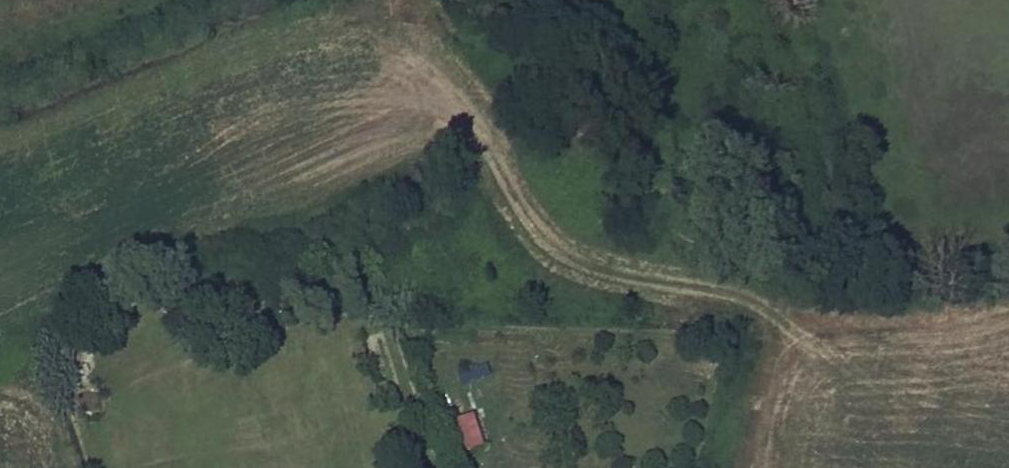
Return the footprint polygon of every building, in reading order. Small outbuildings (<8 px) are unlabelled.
[(475,415),(454,420),(463,453),(483,448),(475,415)]
